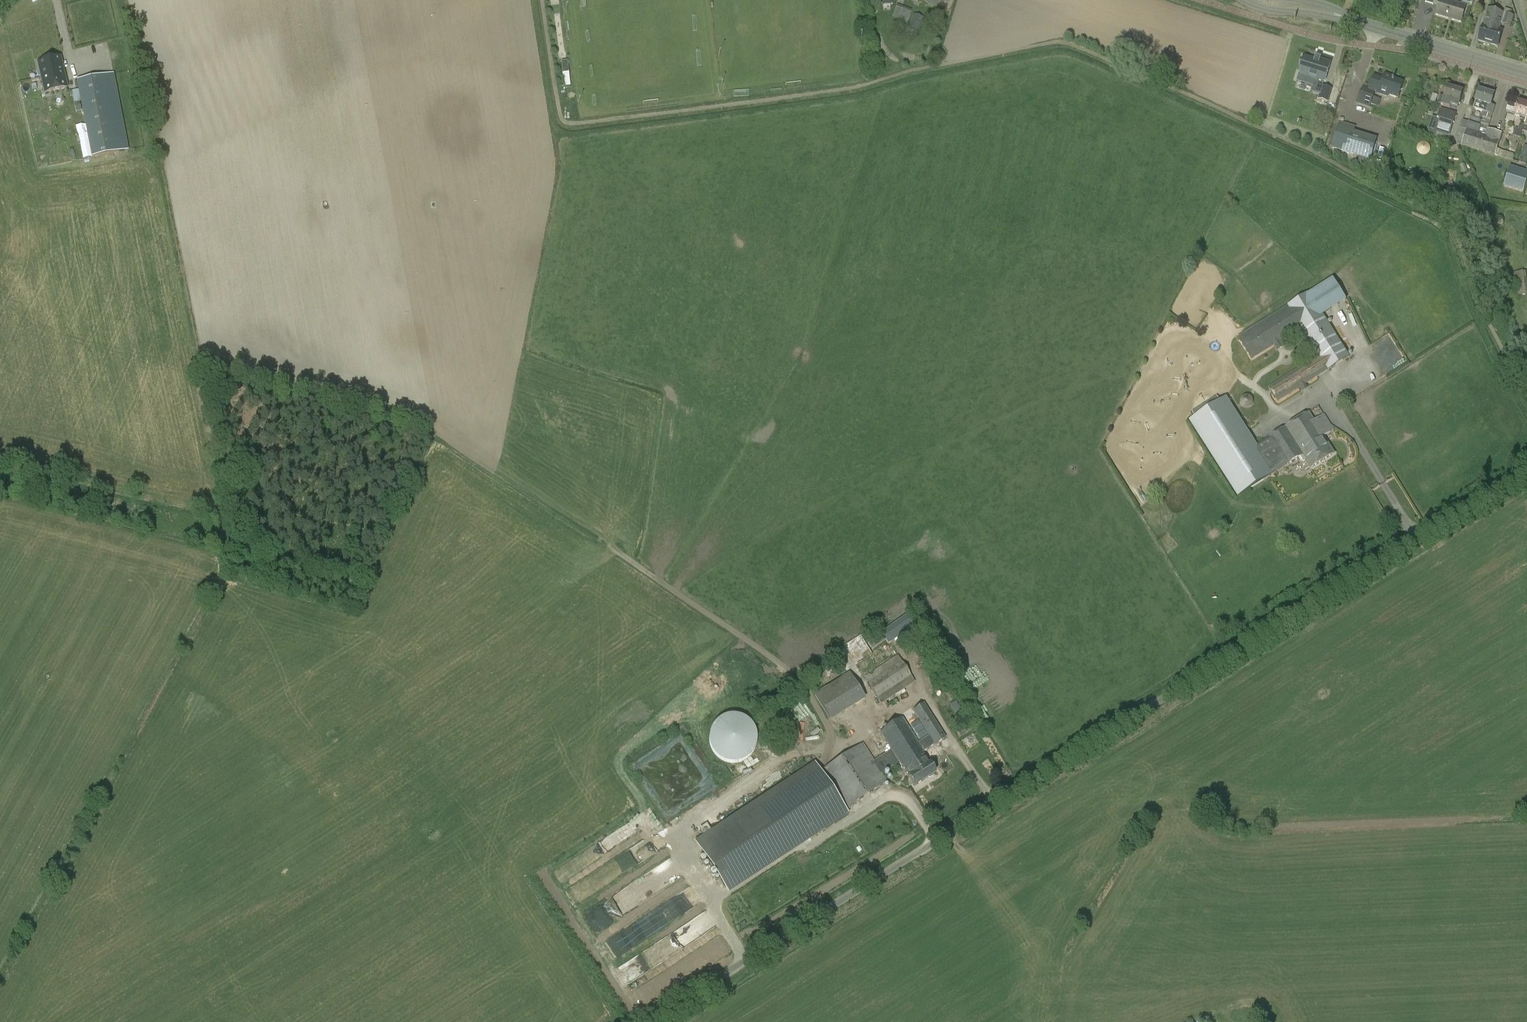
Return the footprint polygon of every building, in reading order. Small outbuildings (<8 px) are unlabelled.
[(937,9),(940,0),(911,0),(937,9)] [(1447,1),(1447,0),(1440,0),(1436,15),(1451,20),(1461,23),(1466,6),(1447,1)] [(892,18),(907,23),(911,10),(896,5),(892,18)] [(1483,25),(1478,41),(1488,44),(1498,12),(1487,8),(1483,25)] [(1498,12),(1488,44),(1498,47),(1502,31),(1500,30),(1501,24),(1511,27),(1514,16),(1512,16),(1511,11),(1504,9),(1503,13),(1498,12)] [(917,34),(922,18),(913,14),(908,31),(917,34)] [(67,89),(60,58),(39,63),(45,94),(67,89)] [(1299,73),(1296,82),(1313,87),(1315,79),(1325,82),(1330,64),(1320,61),(1321,60),(1316,58),(1314,62),(1306,59),(1301,74),(1299,73)] [(129,149),(114,74),(78,81),(92,158),(129,149)] [(1389,78),(1390,76),(1385,74),(1384,79),(1375,76),(1370,89),(1364,87),(1358,104),(1370,108),(1376,93),(1378,94),(1388,97),(1388,95),(1398,98),(1403,83),(1389,78)] [(1328,103),(1332,89),(1322,86),(1318,100),(1328,103)] [(1447,87),(1444,97),(1440,95),(1437,104),(1441,105),(1441,106),(1450,109),(1451,106),(1458,108),(1460,103),(1463,92),(1447,87)] [(1481,126),(1463,120),(1460,128),(1457,138),(1457,144),(1461,145),(1461,146),(1495,156),(1500,142),(1502,133),(1488,129),(1492,116),(1495,107),(1491,105),(1494,95),(1479,90),(1475,102),(1473,109),(1484,113),(1481,126)] [(1517,108),(1510,106),(1505,120),(1513,123),(1515,115),(1526,119),(1525,125),(1520,124),(1518,130),(1515,129),(1513,136),(1520,139),(1523,132),(1524,132),(1526,122),(1526,104),(1519,102),(1517,108)] [(1456,113),(1440,109),(1437,120),(1439,120),(1435,133),(1436,133),(1435,138),(1444,141),(1446,136),(1448,137),(1456,113)] [(1339,122),(1338,127),(1331,148),(1360,157),(1358,162),(1368,165),(1369,160),(1371,160),(1377,139),(1354,132),(1356,127),(1339,122)] [(1526,160),(1526,147),(1524,146),(1519,163),(1526,165),(1526,160)] [(1526,181),(1526,171),(1510,166),(1504,187),(1523,193),(1526,181)] [(1526,271),(1513,273),(1517,296),(1526,295),(1526,280),(1526,271)] [(1346,353),(1323,315),(1347,300),(1333,278),(1238,337),(1251,361),(1295,334),(1311,361),(1269,387),(1278,402),(1349,357),(1346,353)] [(1309,413),(1285,428),(1269,438),(1257,446),(1226,398),(1190,421),(1238,497),(1274,474),(1273,473),(1286,465),(1287,466),(1301,457),(1303,461),(1304,462),(1306,461),(1311,469),(1335,454),(1325,437),(1334,431),(1324,414),(1314,421),(1309,413)] [(881,633),(867,642),(872,650),(886,640),(881,633)] [(915,682),(898,656),(864,677),(878,698),(900,684),(903,690),(915,682)] [(849,673),(815,695),(832,721),(866,699),(849,673)] [(935,746),(946,739),(924,704),(913,711),(929,736),(918,743),(903,718),(880,733),(891,750),(874,761),(863,744),(820,772),(815,764),(696,842),(725,888),(807,834),(811,839),(848,814),(845,809),(888,782),(882,773),(899,763),(902,767),(909,777),(908,777),(915,787),(929,778),(930,778),(933,777),(933,775),(936,773),(930,764),(930,763),(923,752),(934,745),(935,746)]
